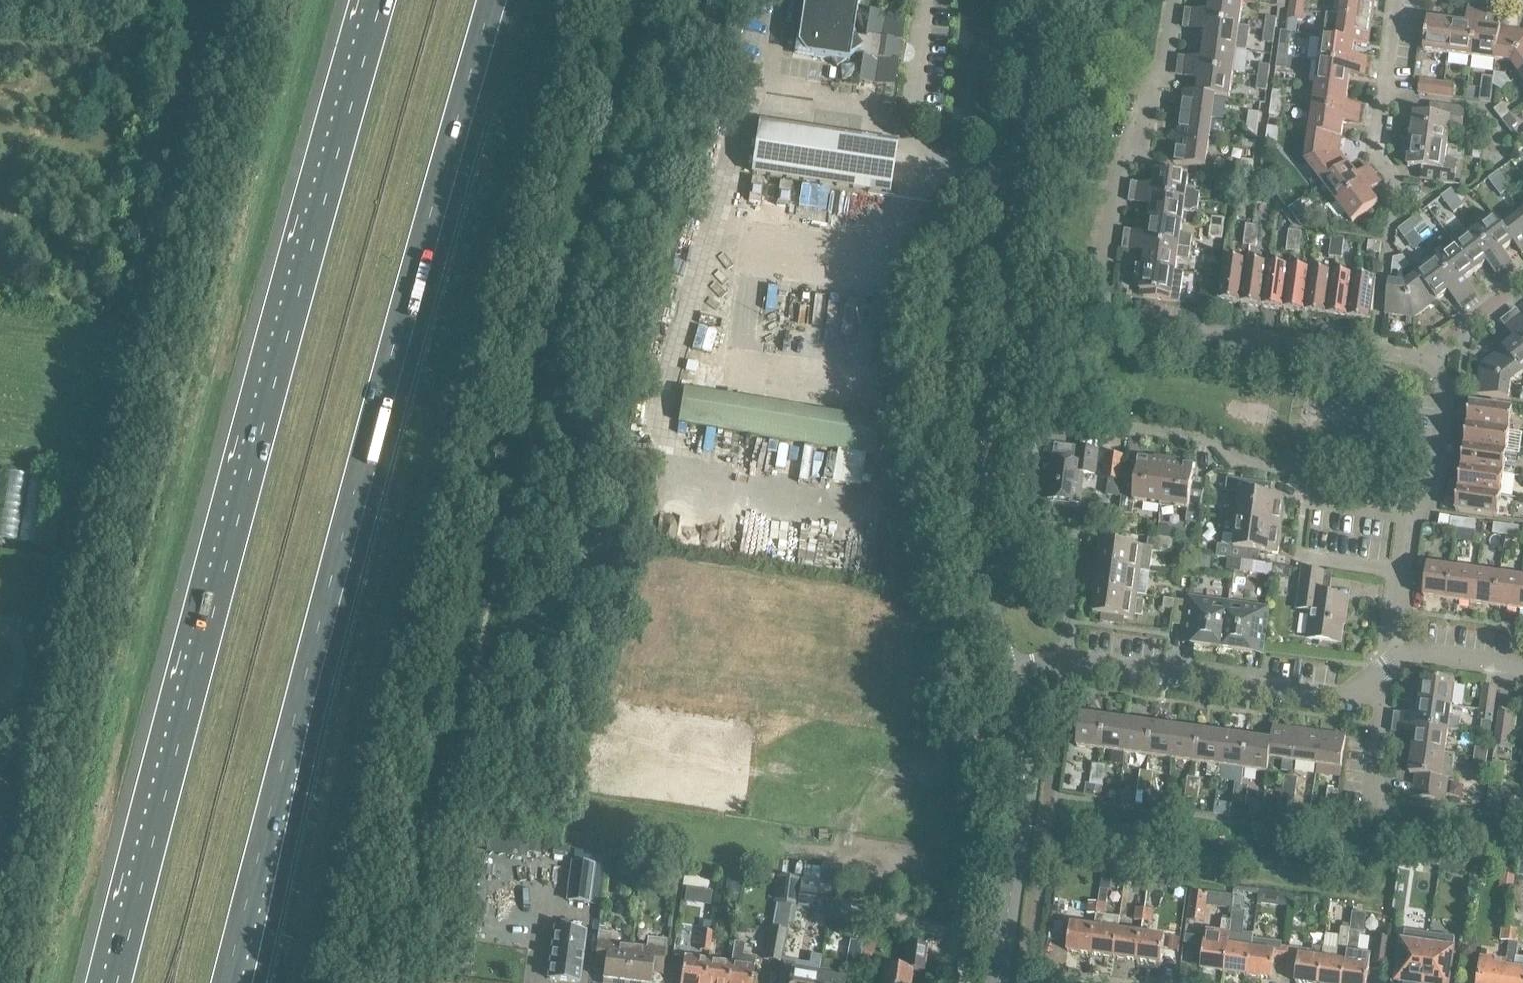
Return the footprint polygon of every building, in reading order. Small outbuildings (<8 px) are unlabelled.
[(859,82),(895,87),(899,62),(904,63),(907,42),(902,41),(906,15),(870,10),(866,38),(854,36),(859,0),(805,0),(797,54),(830,59),(837,67),(855,53),(863,55),(859,82)] [(1243,2),(1226,0),(1211,0),(1209,12),(1204,11),(1203,21),(1240,26),(1243,2)] [(1303,12),(1305,0),(1292,0),(1291,10),(1303,12)] [(1340,15),(1372,19),(1375,0),(1342,0),(1340,15)] [(1302,20),(1303,12),(1291,10),(1289,19),(1302,20)] [(1369,44),(1372,19),(1340,15),(1327,14),(1324,37),(1355,41),(1355,42),(1369,44)] [(1267,17),(1265,30),(1275,31),(1277,18),(1267,17)] [(1449,54),(1453,22),(1428,19),(1424,51),(1449,54)] [(1449,54),(1472,57),(1477,20),(1467,19),(1467,24),(1453,22),(1449,54)] [(1472,57),(1497,61),(1501,29),(1487,27),(1487,22),(1477,20),(1472,57)] [(1237,50),(1240,26),(1203,21),(1201,31),(1206,32),(1205,45),(1237,50)] [(1511,63),(1522,43),(1522,32),(1501,29),(1497,61),(1511,63)] [(1274,43),(1275,31),(1265,30),(1264,42),(1274,43)] [(1309,59),(1320,60),(1357,65),(1358,56),(1353,55),(1355,42),(1355,41),(1324,37),(1323,37),(1323,40),(1312,38),(1309,59)] [(1280,43),(1278,55),(1289,56),(1290,44),(1280,43)] [(1511,63),(1520,74),(1522,72),(1522,43),(1511,63)] [(1197,58),(1196,68),(1233,73),(1237,50),(1205,45),(1203,59),(1197,58)] [(1276,68),(1287,69),(1289,56),(1278,55),(1276,68)] [(1320,60),(1316,84),(1349,88),(1350,76),(1356,76),(1357,65),(1320,60)] [(1260,64),(1259,76),(1269,78),(1271,66),(1260,64)] [(1198,93),(1216,95),(1216,96),(1230,98),(1230,97),(1233,73),(1196,68),(1195,79),(1200,79),(1198,92),(1198,93)] [(1493,85),(1498,85),(1506,73),(1495,71),(1493,85)] [(1512,81),(1506,73),(1498,85),(1501,89),(1512,81)] [(1267,91),(1269,78),(1259,76),(1257,89),(1267,91)] [(1419,93),(1443,96),(1445,83),(1420,80),(1419,93)] [(1455,84),(1445,83),(1443,96),(1453,97),(1455,84)] [(1316,84),(1313,108),(1351,113),(1352,104),(1347,103),(1349,88),(1316,84)] [(1482,88),(1481,101),(1491,102),(1493,90),(1482,88)] [(1184,90),(1181,115),(1213,119),(1216,96),(1216,95),(1198,93),(1198,92),(1184,90)] [(1273,90),(1272,102),(1282,104),(1284,92),(1273,90)] [(1280,117),(1282,104),(1272,102),(1270,115),(1280,117)] [(1495,110),(1502,119),(1511,113),(1503,103),(1495,110)] [(1436,117),(1416,115),(1412,141),(1448,145),(1450,131),(1461,133),(1465,109),(1438,105),(1436,117)] [(1313,108),(1310,132),(1342,136),(1344,123),(1349,124),(1351,113),(1313,108)] [(1250,111),(1248,124),(1258,125),(1260,113),(1250,111)] [(1518,123),(1511,113),(1502,119),(1510,129),(1518,123)] [(1484,122),(1485,115),(1477,114),(1476,121),(1484,122)] [(1181,115),(1177,139),(1209,143),(1213,119),(1181,115)] [(753,173),(887,193),(895,141),(761,121),(753,173)] [(1256,138),(1258,125),(1248,124),(1246,136),(1256,138)] [(1268,127),(1267,139),(1277,141),(1279,128),(1268,127)] [(1323,184),(1324,184),(1349,164),(1340,152),(1342,136),(1310,132),(1306,161),(1323,184)] [(1206,167),(1209,143),(1177,139),(1174,163),(1206,167)] [(1446,159),(1448,145),(1412,141),(1409,166),(1429,169),(1428,181),(1455,184),(1458,161),(1446,159)] [(1243,159),(1241,172),(1251,173),(1253,161),(1243,159)] [(1349,164),(1324,184),(1323,184),(1338,203),(1375,174),(1369,167),(1358,176),(1349,164)] [(1150,184),(1149,193),(1200,201),(1201,193),(1195,192),(1196,190),(1187,189),(1189,175),(1157,171),(1155,185),(1150,184)] [(1489,179),(1494,186),(1504,179),(1499,171),(1489,179)] [(1375,174),(1338,203),(1332,207),(1339,216),(1344,211),(1353,223),(1379,203),(1370,192),(1381,183),(1375,174)] [(1229,191),(1231,181),(1218,179),(1217,189),(1229,191)] [(1511,187),(1504,179),(1494,186),(1501,195),(1511,187)] [(1442,196),(1448,204),(1458,196),(1452,189),(1442,196)] [(1193,212),(1193,209),(1199,210),(1200,201),(1149,193),(1147,204),(1152,205),(1151,218),(1183,223),(1184,211),(1193,212)] [(1464,205),(1458,196),(1448,204),(1454,213),(1464,205)] [(1307,226),(1314,221),(1300,201),(1290,209),(1302,225),(1307,226)] [(1522,253),(1522,214),(1522,213),(1504,228),(1503,228),(1514,241),(1514,242),(1522,254),(1522,253)] [(1419,214),(1408,223),(1414,231),(1425,222),(1419,214)] [(1503,250),(1514,242),(1514,241),(1503,228),(1504,228),(1495,216),(1475,231),(1498,261),(1506,255),(1503,250)] [(1213,217),(1211,227),(1224,229),(1225,219),(1213,217)] [(1179,247),(1183,223),(1151,218),(1149,233),(1143,232),(1142,242),(1179,247)] [(1405,238),(1414,231),(1408,223),(1399,230),(1405,238)] [(1247,224),(1245,234),(1258,235),(1259,226),(1247,224)] [(1223,239),(1224,229),(1211,227),(1210,237),(1223,239)] [(1289,230),(1288,239),(1301,241),(1302,232),(1289,230)] [(1490,267),(1498,261),(1475,231),(1456,246),(1475,272),(1487,263),(1490,267)] [(1257,246),(1258,235),(1245,234),(1244,245),(1257,246)] [(1332,236),(1331,245),(1344,247),(1345,238),(1332,236)] [(1448,252),(1436,261),(1459,290),(1468,284),(1465,279),(1475,272),(1456,246),(1448,236),(1440,242),(1448,252)] [(1299,252),(1301,241),(1288,239),(1287,250),(1299,252)] [(1368,251),(1381,253),(1382,243),(1369,241),(1368,251)] [(1146,253),(1144,266),(1176,271),(1178,259),(1190,260),(1191,249),(1179,247),(1142,242),(1141,252),(1146,253)] [(1342,258),(1344,247),(1331,245),(1330,256),(1342,258)] [(1404,256),(1399,259),(1403,271),(1411,265),(1404,256)] [(1392,270),(1403,271),(1399,259),(1394,258),(1392,270)] [(1220,302),(1242,304),(1248,263),(1226,260),(1220,302)] [(1452,296),(1459,290),(1436,261),(1418,275),(1437,300),(1449,292),(1452,296)] [(1270,266),(1248,263),(1242,304),(1264,307),(1270,266)] [(1206,265),(1205,275),(1217,276),(1219,266),(1206,265)] [(1180,302),(1184,272),(1176,271),(1144,266),(1141,291),(1145,291),(1144,297),(1180,302)] [(1264,307),(1285,310),(1290,269),(1270,266),(1264,307)] [(1285,310),(1307,313),(1312,272),(1290,269),(1285,310)] [(1307,313),(1328,316),(1333,275),(1312,272),(1307,313)] [(1214,301),(1217,276),(1205,275),(1202,299),(1214,301)] [(1355,277),(1333,275),(1328,316),(1349,319),(1355,277)] [(1418,275),(1406,284),(1415,317),(1437,300),(1418,275)] [(1377,280),(1355,277),(1349,319),(1371,322),(1377,280)] [(1386,314),(1415,317),(1406,284),(1390,282),(1386,314)] [(1504,348),(1522,373),(1522,333),(1520,329),(1512,335),(1515,339),(1504,348)] [(1481,365),(1512,383),(1522,374),(1522,373),(1504,348),(1481,365)] [(1509,399),(1512,383),(1481,365),(1477,394),(1509,399)] [(876,456),(882,422),(685,389),(679,424),(876,456)] [(1471,403),(1469,424),(1510,430),(1513,410),(1471,403)] [(1507,452),(1510,430),(1469,424),(1466,446),(1507,452)] [(1056,444),(1055,459),(1053,459),(1048,498),(1079,503),(1083,472),(1095,473),(1098,450),(1056,444)] [(1466,446),(1463,467),(1504,473),(1507,452),(1466,446)] [(1105,453),(1102,479),(1109,480),(1124,483),(1125,475),(1126,469),(1125,469),(1127,456),(1105,453)] [(1135,502),(1161,506),(1168,459),(1140,455),(1137,477),(1125,475),(1124,483),(1120,513),(1133,514),(1135,502)] [(1195,463),(1168,459),(1161,506),(1187,510),(1185,522),(1198,524),(1204,487),(1192,485),(1195,463)] [(1463,467),(1460,489),(1501,494),(1504,473),(1463,467)] [(1241,493),(1238,520),(1282,526),(1285,498),(1264,494),(1266,483),(1228,478),(1226,491),(1241,493)] [(1498,517),(1501,494),(1460,489),(1457,511),(1498,517)] [(1441,515),(1439,525),(1449,526),(1450,517),(1441,515)] [(1450,527),(1460,528),(1462,518),(1452,517),(1450,527)] [(1477,520),(1462,518),(1460,528),(1475,530),(1477,520)] [(1278,554),(1282,526),(1238,520),(1234,547),(1219,545),(1217,557),(1228,559),(1235,560),(1242,561),(1252,562),(1254,551),(1278,554)] [(1493,532),(1505,534),(1507,524),(1495,522),(1493,532)] [(1519,526),(1507,524),(1505,534),(1518,536),(1519,526)] [(1159,526),(1158,537),(1173,539),(1174,540),(1176,528),(1159,526)] [(1171,554),(1173,539),(1150,536),(1148,547),(1104,540),(1101,564),(1141,570),(1141,571),(1150,572),(1153,552),(1171,554)] [(1228,559),(1227,570),(1234,571),(1235,560),(1228,559)] [(1235,560),(1234,571),(1241,572),(1242,561),(1235,560)] [(1137,594),(1141,570),(1101,564),(1098,589),(1137,594)] [(1273,565),(1265,564),(1263,575),(1272,576),(1273,565)] [(1424,596),(1450,600),(1455,568),(1428,565),(1424,596)] [(1478,571),(1455,568),(1450,600),(1474,603),(1478,571)] [(1331,574),(1303,570),(1298,608),(1312,610),(1308,636),(1341,640),(1345,615),(1346,615),(1348,600),(1328,597),(1331,574)] [(1474,603),(1496,606),(1500,574),(1478,571),(1474,603)] [(1520,610),(1522,587),(1522,577),(1500,574),(1496,606),(1520,610)] [(1102,621),(1124,624),(1125,618),(1134,619),(1134,614),(1143,615),(1145,600),(1137,599),(1137,594),(1098,589),(1094,613),(1103,615),(1102,621)] [(1189,602),(1186,626),(1183,643),(1222,648),(1229,603),(1190,597),(1189,602)] [(1164,608),(1175,610),(1177,600),(1165,598),(1164,608)] [(1173,624),(1186,626),(1189,602),(1177,600),(1175,610),(1173,624)] [(1269,608),(1229,603),(1222,648),(1262,654),(1269,608)] [(1423,677),(1420,701),(1452,705),(1455,681),(1423,677)] [(1484,685),(1481,709),(1494,711),(1497,687),(1484,685)] [(623,701),(615,748),(639,752),(646,704),(623,701)] [(1413,714),(1411,724),(1449,730),(1460,731),(1462,718),(1450,717),(1452,705),(1420,701),(1418,715),(1413,714)] [(646,704),(639,752),(662,755),(670,707),(646,704)] [(670,707),(662,755),(686,758),(694,710),(670,707)] [(1492,721),(1494,711),(1481,709),(1480,720),(1492,721)] [(694,710),(686,758),(709,762),(717,714),(694,710)] [(1500,712),(1496,736),(1509,737),(1512,713),(1500,712)] [(717,714),(709,762),(733,765),(741,717),(717,714)] [(1077,746),(1102,749),(1106,717),(1082,714),(1077,746)] [(1131,721),(1106,717),(1102,749),(1127,753),(1131,721)] [(1155,724),(1131,721),(1127,753),(1150,756),(1155,724)] [(1150,756),(1174,759),(1178,727),(1155,724),(1150,756)] [(1415,735),(1413,749),(1445,753),(1449,730),(1411,724),(1410,734),(1415,735)] [(1271,758),(1294,761),(1299,729),(1274,726),(1272,740),(1273,740),(1271,758)] [(1201,730),(1178,727),(1174,759),(1197,762),(1201,730)] [(1323,732),(1299,729),(1294,761),(1318,764),(1323,732)] [(1197,762),(1221,766),(1226,734),(1201,730),(1197,762)] [(1346,736),(1323,732),(1318,764),(1342,768),(1346,736)] [(1221,766),(1245,769),(1249,737),(1226,734),(1221,766)] [(1508,748),(1509,737),(1496,736),(1495,746),(1508,748)] [(1272,740),(1249,737),(1245,769),(1269,772),(1271,758),(1273,740),(1272,740)] [(1476,747),(1474,757),(1487,758),(1488,749),(1476,747)] [(1445,753),(1413,749),(1410,773),(1417,774),(1414,796),(1447,801),(1450,779),(1452,780),(1456,755),(1445,753)] [(1093,764),(1092,774),(1105,776),(1106,766),(1093,764)] [(1141,770),(1139,781),(1152,783),(1154,772),(1141,770)] [(1490,784),(1500,786),(1502,773),(1492,771),(1490,784)] [(1103,786),(1105,776),(1092,774),(1091,784),(1096,785),(1103,786)] [(1286,776),(1284,786),(1297,788),(1298,778),(1286,776)] [(1188,777),(1187,788),(1200,789),(1201,779),(1188,777)] [(1151,792),(1152,783),(1139,781),(1138,791),(1151,792)] [(1086,783),(1085,795),(1095,797),(1096,785),(1091,784),(1086,783)] [(1236,783),(1234,794),(1247,796),(1248,785),(1236,783)] [(1295,798),(1297,788),(1284,786),(1283,796),(1295,798)] [(1198,799),(1200,789),(1187,788),(1186,797),(1198,799)] [(1327,802),(1337,803),(1339,791),(1329,789),(1327,802)] [(1246,805),(1247,796),(1234,794),(1233,804),(1246,805)] [(486,852),(491,853),(518,857),(519,856),(527,857),(528,852),(529,845),(521,844),(521,843),(493,838),(488,838),(486,852)] [(541,854),(543,844),(529,841),(529,842),(529,845),(528,852),(541,854)] [(1403,843),(1400,861),(1424,865),(1427,847),(1406,844),(1403,843)] [(553,856),(566,858),(567,849),(554,847),(553,856)] [(1442,858),(1440,871),(1448,872),(1451,869),(1453,859),(1442,858)] [(573,863),(568,901),(589,904),(594,866),(573,863)] [(1517,868),(1502,867),(1500,887),(1514,889),(1517,868)] [(774,904),(777,904),(792,906),(797,907),(799,898),(801,879),(778,876),(774,904)] [(743,879),(727,877),(725,893),(740,895),(743,879)] [(797,907),(829,911),(834,883),(801,879),(799,898),(797,907)] [(685,902),(694,903),(696,889),(687,888),(685,902)] [(1097,923),(1092,954),(1116,957),(1120,930),(1121,918),(1106,916),(1110,890),(1101,889),(1099,903),(1098,915),(1097,923)] [(1208,894),(1192,891),(1189,919),(1205,921),(1208,894)] [(1264,905),(1280,907),(1281,894),(1260,891),(1259,898),(1264,899),(1264,905)] [(1234,904),(1233,911),(1244,912),(1246,899),(1235,897),(1234,904)] [(1090,902),(1088,914),(1098,915),(1099,903),(1090,902)] [(1136,908),(1134,920),(1144,921),(1145,909),(1136,908)] [(1145,909),(1144,921),(1153,922),(1154,911),(1145,909)] [(1248,975),(1253,939),(1254,939),(1254,934),(1244,933),(1247,912),(1233,911),(1231,922),(1224,972),(1248,975)] [(780,964),(786,931),(787,932),(790,915),(776,913),(773,928),(770,927),(764,961),(780,964)] [(1071,924),(1068,950),(1092,954),(1097,923),(1085,921),(1084,926),(1071,924)] [(1201,969),(1224,972),(1231,922),(1224,921),(1222,934),(1206,932),(1206,937),(1197,936),(1193,965),(1202,966),(1201,969)] [(573,982),(581,982),(588,931),(554,927),(548,980),(573,982)] [(1120,930),(1116,957),(1139,960),(1143,933),(1142,933),(1142,929),(1131,927),(1131,931),(1120,930)] [(1350,931),(1351,929),(1342,928),(1339,950),(1324,948),(1323,957),(1319,982),(1343,982),(1350,931)] [(1502,941),(1510,942),(1512,929),(1504,928),(1502,941)] [(1507,962),(1504,982),(1522,982),(1522,958),(1517,957),(1520,943),(1518,943),(1520,931),(1512,929),(1510,942),(1507,962)] [(702,930),(701,941),(712,942),(713,932),(702,930)] [(1405,982),(1423,982),(1430,934),(1406,930),(1398,981),(1405,982)] [(599,931),(595,965),(605,966),(603,982),(626,982),(631,945),(617,944),(618,934),(599,931)] [(1371,955),(1371,954),(1358,952),(1361,932),(1350,931),(1343,982),(1367,982),(1371,955)] [(1143,933),(1139,960),(1162,963),(1165,936),(1143,933)] [(1423,982),(1449,982),(1455,937),(1430,934),(1423,982)] [(1387,964),(1390,938),(1378,936),(1374,962),(1387,964)] [(631,945),(626,982),(651,982),(653,972),(663,973),(667,940),(648,938),(647,947),(631,945)] [(1275,958),(1284,959),(1286,947),(1282,946),(1283,942),(1254,939),(1253,939),(1248,975),(1272,978),(1275,958)] [(712,942),(701,941),(699,950),(710,951),(712,942)] [(862,944),(850,942),(845,969),(857,971),(862,944)] [(913,969),(924,971),(928,944),(907,942),(904,967),(883,964),(881,982),(911,982),(913,969)] [(731,964),(728,982),(753,982),(757,958),(744,956),(745,945),(734,943),(731,964)] [(1477,959),(1478,948),(1463,946),(1462,957),(1477,959)] [(1323,957),(1311,956),(1312,950),(1291,947),(1289,959),(1298,961),(1296,981),(1308,982),(1319,982),(1323,957)] [(1507,962),(1497,960),(1493,960),(1494,953),(1483,951),(1479,982),(1504,982),(1507,962)] [(818,975),(821,956),(811,955),(810,964),(795,962),(794,962),(792,971),(791,982),(816,982),(818,975)] [(708,961),(684,957),(681,982),(705,982),(708,961)] [(731,964),(708,961),(705,982),(728,982),(731,964)]
